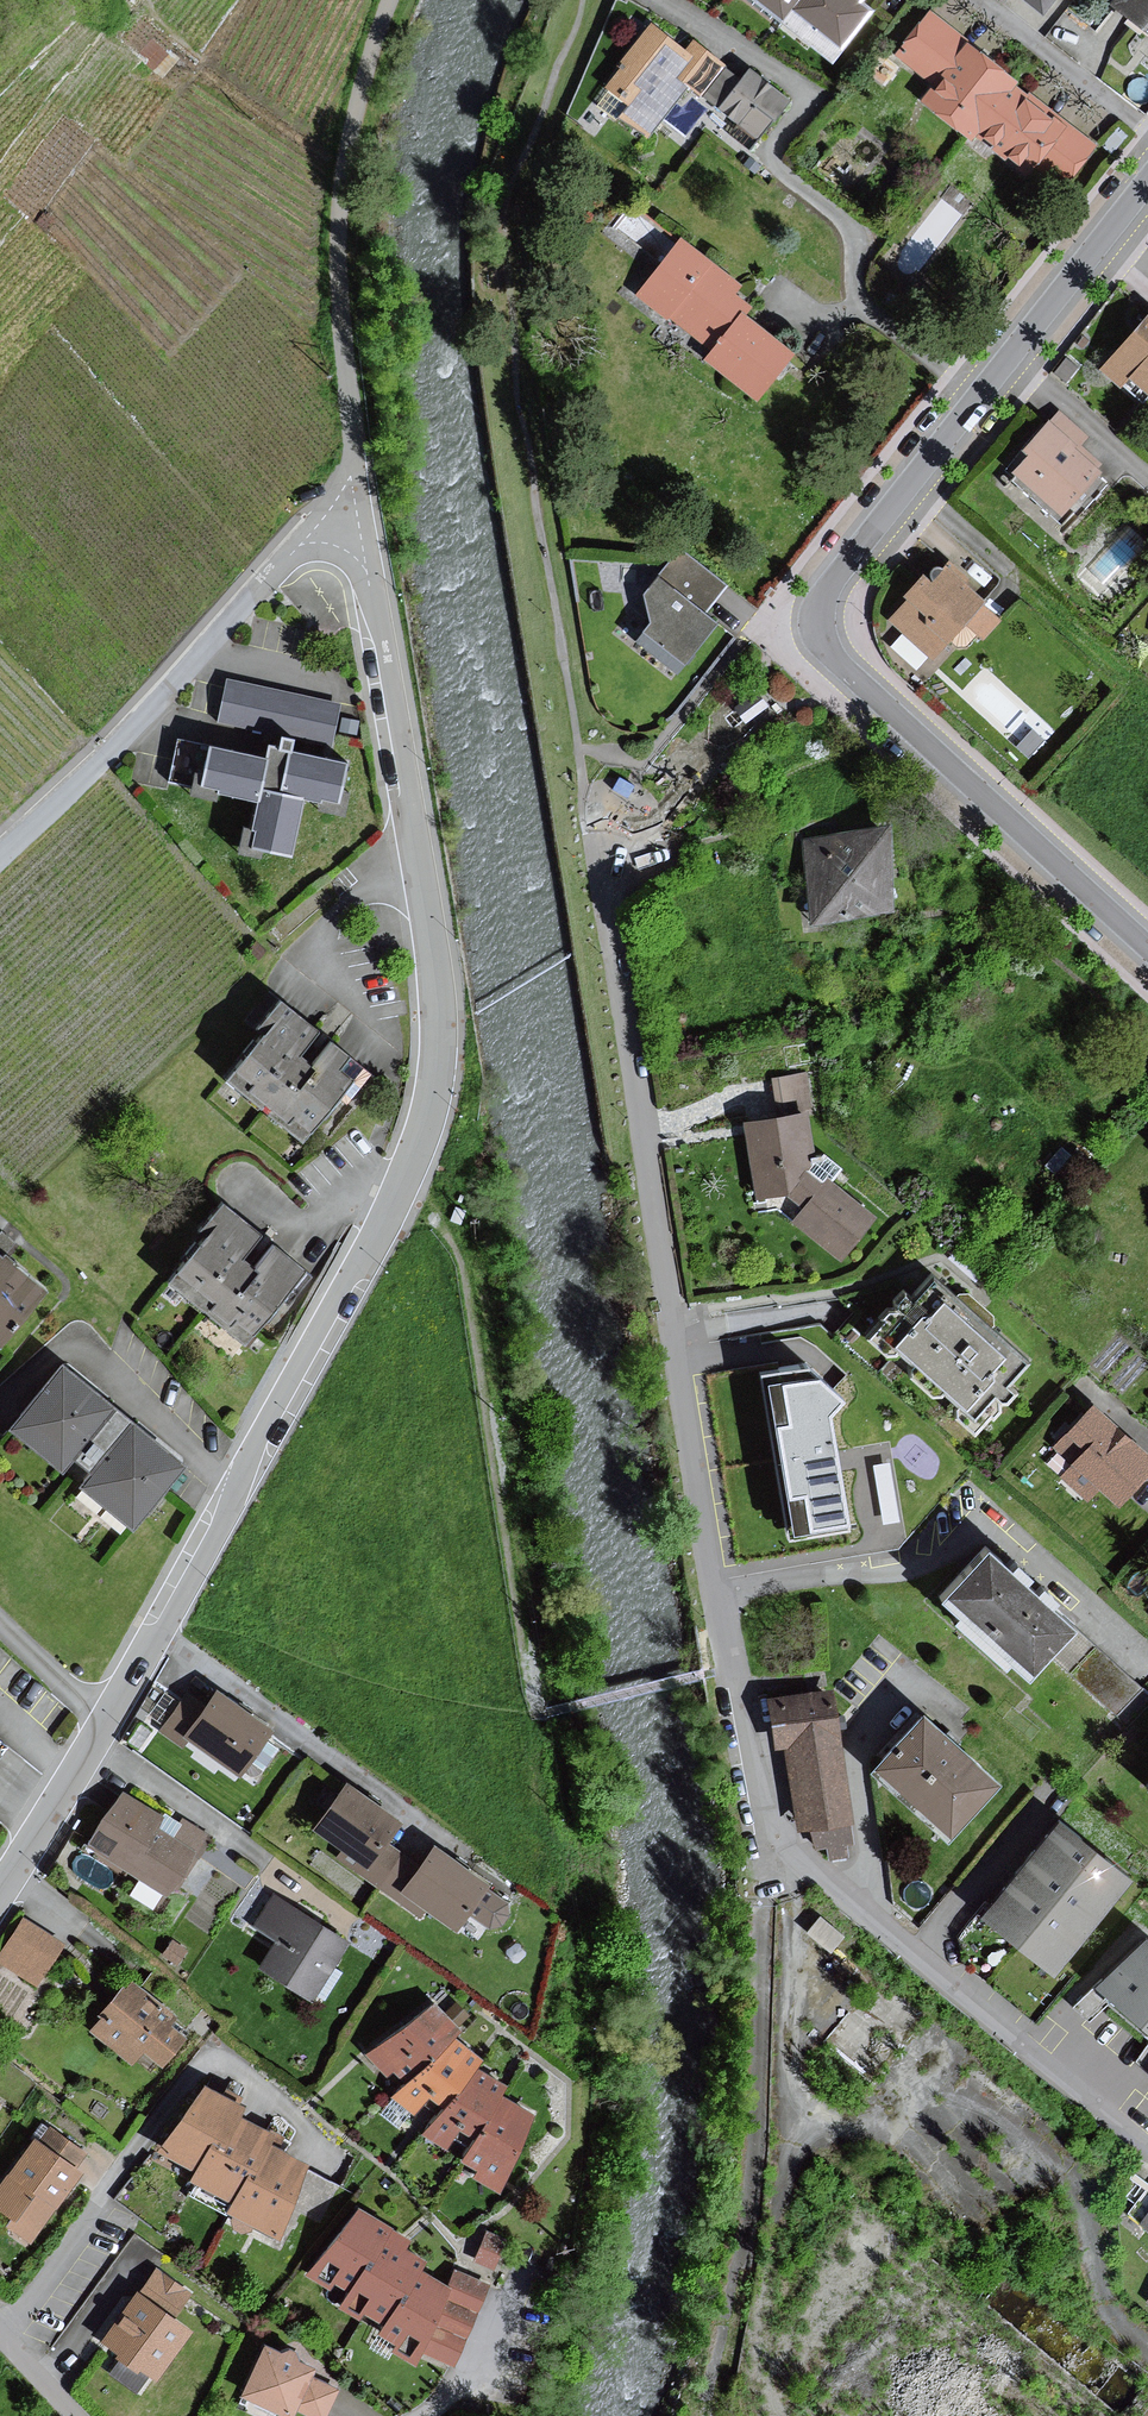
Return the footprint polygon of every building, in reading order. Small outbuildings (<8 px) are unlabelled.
[(782,16),(791,5),(839,42),(867,7),(858,0),(762,0),(782,16)] [(1041,12),(1051,0),(1026,0),(1041,12)] [(1113,2),(1147,29),(1147,0),(1114,0),(1113,2)] [(971,138),(974,134),(1013,84),(1016,80),(967,42),(928,12),(896,53),(935,83),(922,100),(971,138)] [(654,125),(685,84),(701,96),(736,122),(729,131),(751,147),(788,98),(747,68),(741,76),(725,64),(690,38),(683,47),(649,23),(621,61),(623,63),(606,86),(611,90),(599,106),(616,118),(619,114),(648,135),(654,125)] [(175,60),(152,41),(144,51),(153,59),(149,64),(163,75),(175,60)] [(1030,92),(1028,95),(1013,84),(974,134),(980,139),(983,135),(992,142),(989,146),(1004,158),(1008,152),(1018,160),(1014,165),(1027,175),(1042,156),(1068,177),(1095,143),(1030,92)] [(756,395),(790,351),(741,314),(748,305),(732,293),(738,283),(681,240),(639,294),(713,350),(707,358),(756,395)] [(1102,365),(1120,382),(1142,401),(1147,394),(1147,315),(1102,365)] [(1079,365),(1068,357),(1056,372),(1067,380),(1079,365)] [(1028,454),(1013,471),(1017,475),(1013,480),(1056,517),(1100,465),(1077,446),(1087,436),(1059,412),(1050,423),(1047,420),(1022,449),(1028,454)] [(725,584),(681,550),(643,593),(649,620),(642,631),(683,663),(716,622),(703,612),(725,584)] [(981,598),(947,566),(931,583),(922,575),(903,594),(910,600),(892,619),(931,656),(949,636),(965,651),(996,618),(978,602),(981,598)] [(326,749),(336,706),(221,680),(211,723),(326,749)] [(1028,729),(1014,745),(1026,756),(1041,740),(1028,729)] [(261,759),(203,747),(194,788),(251,800),(239,853),(287,864),(301,798),(336,806),(345,762),(264,745),(261,759)] [(893,908),(883,828),(839,834),(803,838),(813,918),(893,908)] [(264,1033),(229,1077),(301,1134),(338,1087),(346,1093),(365,1069),(329,1040),(310,1064),(297,1054),(317,1029),(280,999),(257,1027),(264,1033)] [(807,1073),(772,1078),(777,1112),(812,1107),(807,1073)] [(839,1167),(821,1153),(813,1155),(806,1112),(745,1121),(746,1128),(757,1197),(785,1192),(803,1206),(792,1221),(838,1256),(871,1214),(828,1181),(839,1167)] [(1062,1147),(1046,1165),(1059,1176),(1075,1159),(1062,1147)] [(465,1212),(457,1208),(452,1220),(460,1224),(465,1212)] [(214,1239),(177,1284),(247,1339),(303,1269),(274,1246),(254,1271),(240,1260),(259,1236),(225,1209),(206,1232),(214,1239)] [(44,1294),(0,1257),(0,1340),(3,1342),(44,1294)] [(954,1294),(929,1273),(910,1296),(901,1288),(890,1300),(891,1307),(884,1307),(875,1316),(877,1318),(861,1336),(881,1355),(892,1354),(894,1352),(906,1362),(905,1364),(904,1375),(928,1395),(937,1395),(940,1392),(951,1403),(950,1405),(950,1417),(970,1434),(987,1415),(990,1418),(997,1410),(998,1402),(1004,1402),(1014,1390),(1005,1382),(1026,1359),(990,1327),(990,1314),(975,1302),(966,1293),(954,1294)] [(802,1364),(757,1371),(783,1537),(846,1528),(834,1463),(825,1411),(839,1397),(802,1364)] [(135,1527),(182,1467),(132,1424),(116,1410),(66,1367),(13,1430),(62,1473),(72,1460),(91,1474),(82,1488),(135,1527)] [(1091,1407),(1057,1444),(1076,1462),(1063,1476),(1087,1497),(1095,1487),(1114,1504),(1147,1467),(1147,1458),(1091,1407)] [(985,1549),(942,1597),(1027,1673),(1070,1625),(1026,1586),(985,1549)] [(1139,1687),(1094,1648),(1071,1674),(1116,1713),(1139,1687)] [(850,1843),(830,1691),(769,1698),(776,1747),(787,1746),(798,1829),(815,1826),(817,1847),(829,1845),(831,1857),(844,1855),(842,1844),(850,1843)] [(208,1713),(186,1697),(162,1731),(184,1746),(190,1738),(240,1772),(268,1731),(218,1697),(208,1713)] [(944,1735),(920,1714),(871,1768),(946,1835),(995,1781),(944,1735)] [(428,1907),(457,1927),(468,1913),(486,1925),(494,1927),(502,1915),(499,1902),(485,1892),(490,1884),(463,1865),(438,1847),(421,1870),(386,1844),(400,1825),(372,1805),(349,1788),(319,1831),(345,1849),(337,1860),(419,1919),(428,1907)] [(125,1793),(91,1845),(169,1897),(209,1838),(185,1822),(174,1839),(155,1826),(161,1817),(125,1793)] [(1051,1968),(1124,1878),(1057,1824),(984,1914),(1051,1968)] [(313,1997),(346,1944),(275,1899),(258,1925),(281,1940),(264,1967),(313,1997)] [(819,1914),(808,1929),(832,1945),(842,1930),(819,1914)] [(24,1920),(0,1957),(0,1961),(32,1982),(43,1964),(50,1968),(64,1946),(24,1920)] [(1142,1934),(1075,2005),(1087,2017),(1108,1998),(1147,2036),(1147,1940),(1142,1934)] [(173,2015),(132,1982),(126,1991),(120,1986),(101,2011),(105,2015),(95,2028),(132,2058),(143,2044),(162,2059),(180,2035),(166,2024),(173,2015)] [(446,2146),(458,2126),(474,2135),(463,2159),(478,2167),(475,2176),(499,2188),(532,2113),(499,2095),(502,2086),(473,2069),(479,2060),(451,2037),(457,2030),(435,2004),(368,2054),(386,2073),(393,2067),(407,2081),(393,2095),(413,2111),(428,2094),(444,2106),(424,2132),(446,2146)] [(227,2099),(200,2085),(167,2149),(201,2166),(195,2178),(235,2198),(230,2209),(272,2230),(306,2163),(267,2143),(272,2133),(268,2131),(236,2115),(240,2105),(227,2099)] [(81,2171),(75,2167),(86,2152),(51,2127),(38,2145),(33,2142),(0,2187),(0,2206),(13,2216),(7,2225),(29,2241),(81,2171)] [(361,2210),(310,2275),(350,2297),(344,2307),(360,2317),(365,2312),(389,2324),(382,2334),(399,2343),(397,2352),(414,2363),(424,2349),(455,2365),(483,2286),(456,2272),(447,2289),(418,2271),(424,2262),(404,2251),(407,2242),(361,2210)] [(1130,2231),(1147,2247),(1147,2211),(1130,2231)] [(505,2241),(488,2234),(478,2259),(495,2266),(505,2241)] [(138,2295),(103,2345),(155,2381),(189,2333),(171,2320),(190,2294),(158,2272),(141,2297),(138,2295)] [(336,2391),(310,2379),(314,2371),(268,2348),(245,2396),(287,2415),(293,2415),(297,2408),(313,2415),(324,2415),(336,2391)]
